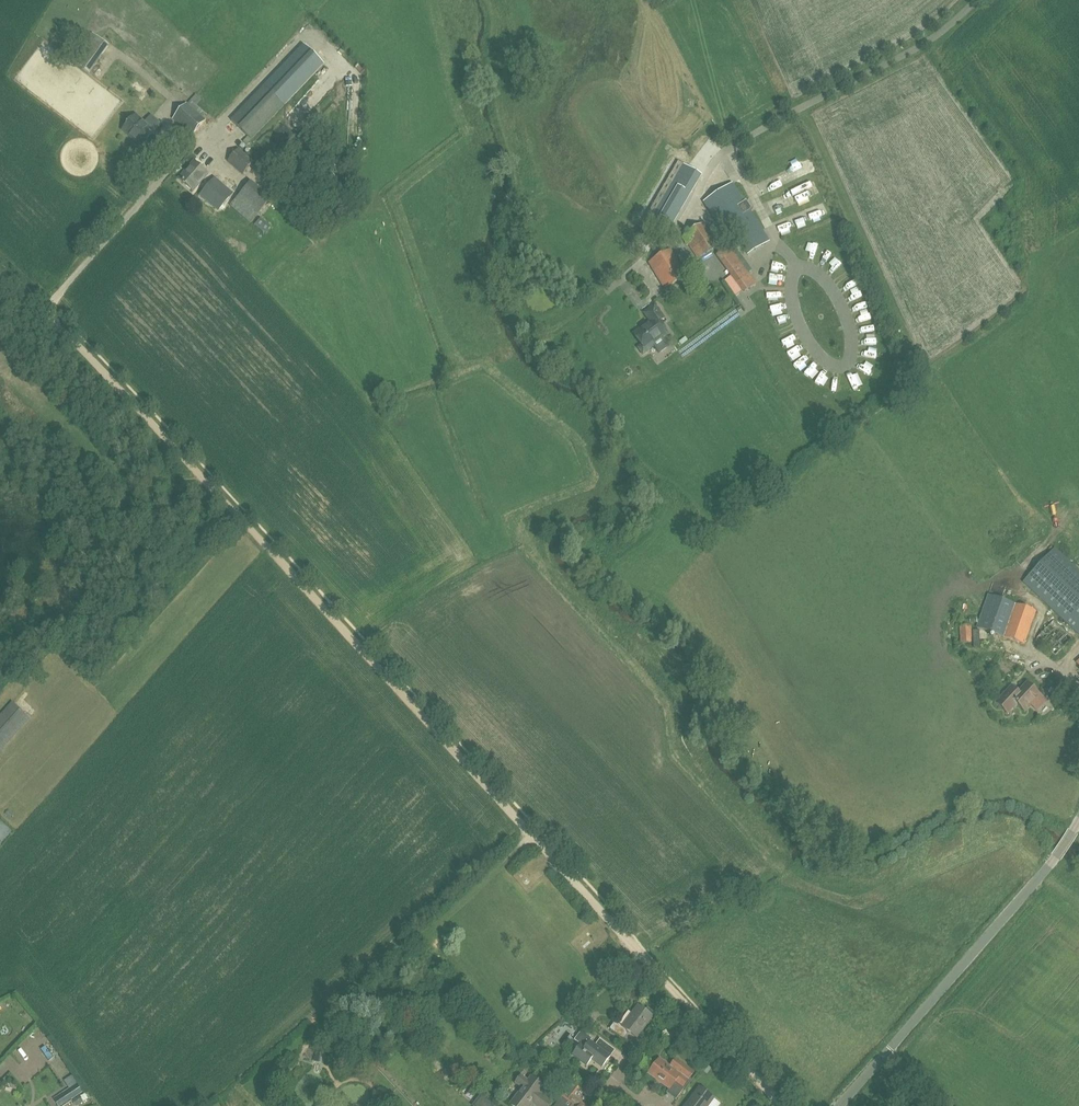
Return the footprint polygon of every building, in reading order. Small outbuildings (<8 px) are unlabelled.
[(73,43),(80,48),(72,59),(87,70),(106,45),(85,27),(73,43)] [(303,45),(232,120),(252,139),(323,64),(303,45)] [(205,121),(187,104),(174,119),(192,135),(205,121)] [(163,139),(135,116),(123,130),(142,147),(148,140),(156,147),(163,139)] [(238,149),(227,161),(243,174),(254,162),(238,149)] [(208,174),(194,162),(179,178),(193,191),(208,174)] [(683,165),(677,175),(693,184),(699,174),(683,165)] [(323,179),(316,175),(307,190),(313,195),(323,179)] [(688,193),(693,184),(677,175),(672,184),(688,193)] [(199,195),(216,210),(230,194),(213,179),(199,195)] [(252,182),(248,186),(231,206),(251,223),(271,200),(252,182)] [(762,229),(732,183),(704,202),(723,232),(730,227),(740,244),(762,229)] [(682,203),(688,193),(672,184),(666,194),(682,203)] [(666,194),(661,203),(677,212),(682,203),(666,194)] [(671,222),(677,212),(661,203),(655,213),(671,222)] [(655,213),(650,222),(646,229),(654,233),(658,227),(666,232),(671,222),(655,213)] [(262,219),(258,225),(267,233),(271,227),(262,219)] [(683,237),(697,258),(718,245),(704,223),(683,237)] [(729,246),(718,254),(725,263),(736,256),(729,246)] [(649,263),(665,290),(687,276),(671,249),(649,263)] [(732,272),(738,281),(749,274),(742,264),(732,272)] [(642,328),(634,333),(647,351),(655,345),(654,343),(668,333),(659,322),(664,318),(655,305),(645,313),(651,321),(648,323),(647,323),(648,325),(643,328),(642,327),(641,328),(642,328)] [(1055,548),(1023,582),(1078,634),(1078,571),(1055,548)] [(989,595),(977,627),(1024,645),(1036,612),(989,595)] [(960,643),(973,642),(971,625),(959,625),(960,643)] [(1040,639),(1045,646),(1050,642),(1045,635),(1040,639)] [(1037,710),(1046,701),(1027,683),(1018,692),(1011,686),(996,702),(1007,713),(1016,703),(1024,711),(1030,704),(1037,710)] [(1057,709),(1066,712),(1072,696),(1063,692),(1057,709)] [(0,717),(0,751),(30,717),(13,702),(0,717)] [(577,1014),(586,1022),(590,1017),(587,1014),(590,1010),(584,1005),(577,1014)] [(653,1016),(653,1015),(654,1013),(647,1007),(645,1009),(638,1005),(623,1026),(616,1021),(610,1028),(624,1038),(630,1031),(638,1037),(653,1016)] [(595,1045),(590,1040),(592,1038),(581,1030),(574,1040),(580,1044),(572,1055),(587,1066),(591,1059),(602,1067),(611,1056),(606,1053),(611,1047),(600,1039),(595,1045)] [(677,1059),(671,1066),(660,1058),(649,1073),(670,1089),(676,1081),(683,1087),(695,1072),(677,1059)] [(522,1075),(516,1083),(522,1088),(510,1103),(514,1105),(532,1105),(534,1103),(537,1105),(549,1105),(552,1102),(540,1093),(545,1087),(531,1076),(528,1080),(522,1075)] [(569,1105),(587,1105),(582,1102),(581,1104),(572,1097),(573,1096),(579,1088),(580,1087),(572,1082),(563,1095),(572,1102),(569,1105)] [(82,1091),(77,1083),(69,1088),(61,1094),(66,1102),(82,1091)] [(714,1097),(701,1087),(687,1105),(708,1105),(714,1097)] [(80,1095),(79,1095),(72,1100),(75,1105),(78,1105),(84,1102),(83,1101),(80,1095)] [(480,1096),(472,1105),(494,1105),(480,1096)]
